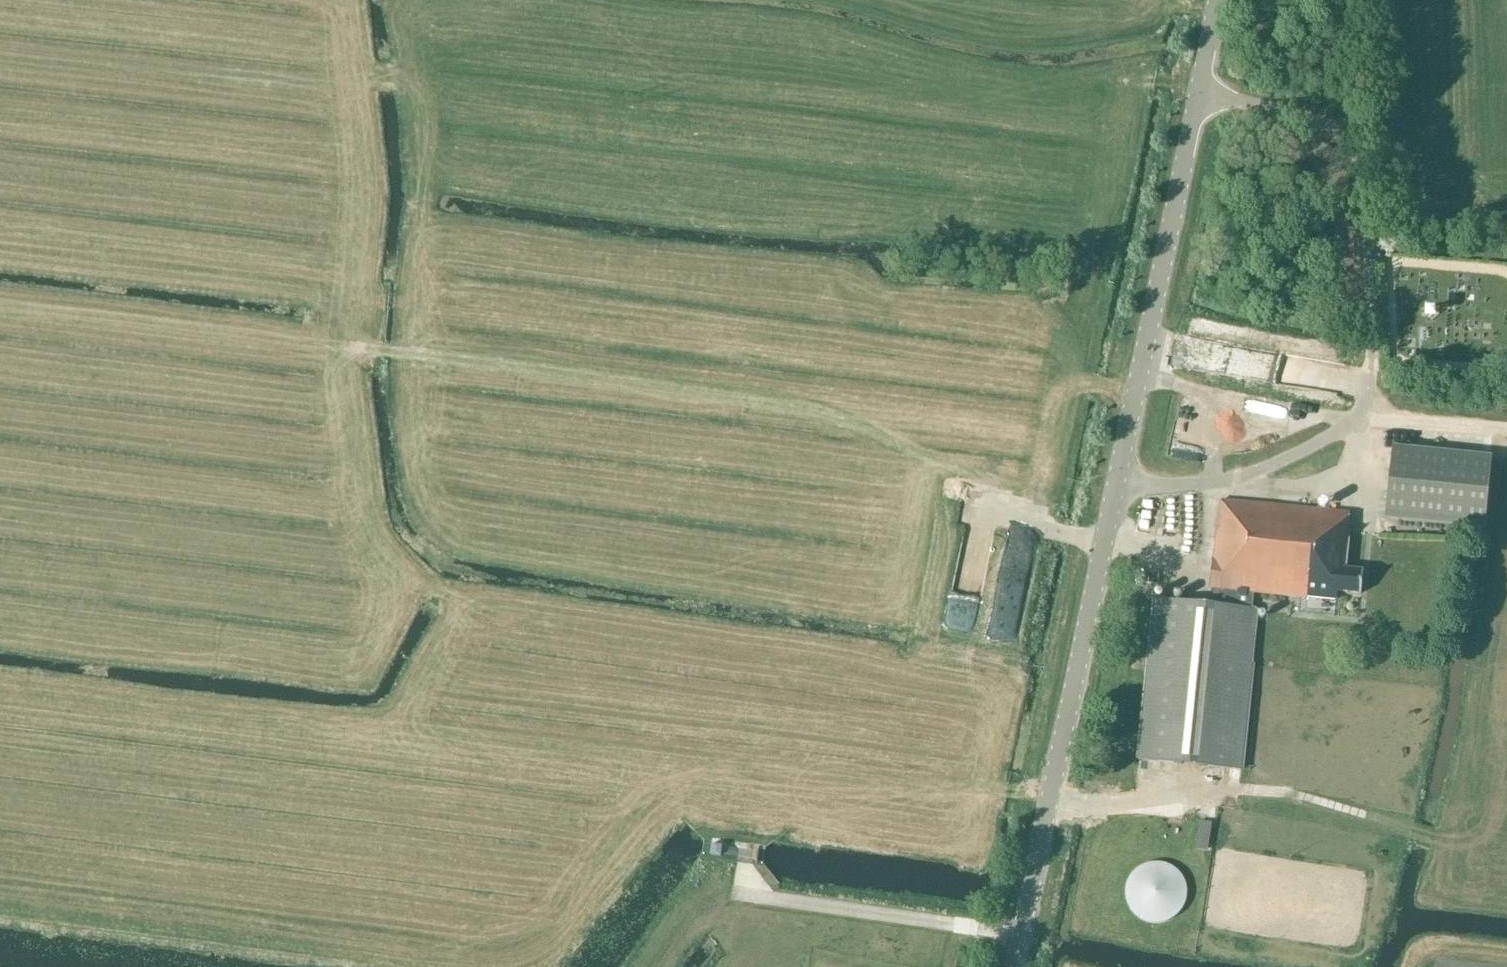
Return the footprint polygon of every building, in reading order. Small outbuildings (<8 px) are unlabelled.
[(1185,336),(1180,367),(1262,380),(1267,350),(1185,336)] [(1492,459),(1392,448),(1385,517),(1485,527),(1492,459)] [(1363,595),(1366,573),(1349,571),(1353,533),(1350,533),(1352,514),(1219,500),(1210,587),(1214,588),(1256,592),(1339,601),(1340,593),(1363,595)] [(1010,639),(1028,556),(997,549),(979,632),(1010,639)] [(946,575),(936,626),(967,631),(976,581),(946,575)] [(1256,592),(1214,588),(1212,605),(1155,599),(1139,759),(1242,770),(1258,610),(1254,610),(1256,592)] [(1202,844),(1203,814),(1191,813),(1190,843),(1202,844)] [(721,854),(723,844),(712,842),(711,853),(721,854)] [(1130,910),(1136,917),(1144,922),(1153,924),(1162,923),(1170,920),(1178,915),(1183,908),(1186,899),(1187,890),(1184,881),(1180,873),(1173,867),(1164,863),(1155,862),(1146,864),(1138,868),(1131,875),(1127,883),(1125,892),(1126,901),(1130,910)]
